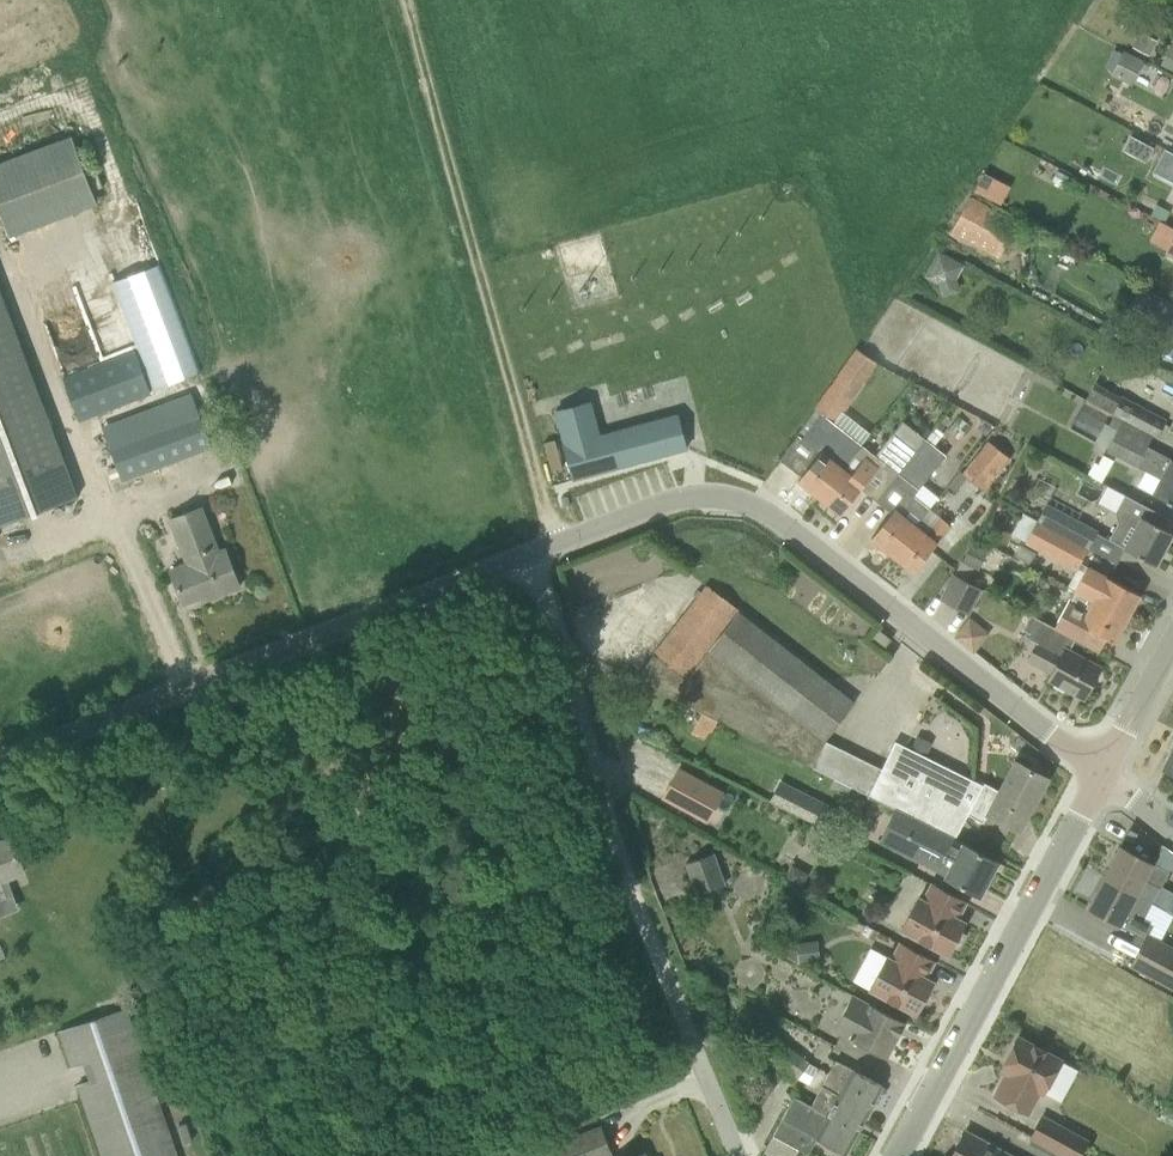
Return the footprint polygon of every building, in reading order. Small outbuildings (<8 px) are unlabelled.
[(0,162),(0,210),(10,237),(98,204),(72,135),(0,162)] [(1019,222),(971,196),(952,232),(1000,258),(1019,222)] [(928,276),(942,283),(950,281),(955,270),(959,272),(962,266),(940,254),(928,276)] [(1141,285),(1121,323),(1172,351),(1172,303),(1141,285)] [(78,496),(69,474),(0,288),(0,526),(78,496)] [(880,362),(859,349),(857,348),(843,368),(865,383),(880,362)] [(151,392),(150,390),(136,351),(64,379),(79,419),(151,392)] [(1115,413),(1124,419),(1154,434),(1158,436),(1167,420),(1123,397),(1115,413)] [(575,478),(687,448),(677,414),(600,435),(591,402),(557,411),(575,478)] [(123,480),(212,446),(199,410),(109,444),(123,480)] [(799,480),(821,497),(853,456),(862,444),(822,413),(803,438),(821,452),(799,480)] [(1124,419),(1108,450),(1163,479),(1155,494),(1172,504),(1172,458),(1148,445),(1154,434),(1124,419)] [(879,500),(899,474),(926,438),(903,420),(866,467),(853,456),(821,497),(842,514),(863,487),(879,500)] [(899,474),(919,489),(947,454),(926,438),(899,474)] [(985,491),(1011,458),(989,440),(962,473),(985,491)] [(1172,534),(1172,533),(1167,529),(1172,519),(1126,494),(1116,512),(1119,522),(1110,538),(1126,547),(1126,548),(1156,565),(1172,534)] [(1047,503),(1038,520),(1089,548),(1098,531),(1047,503)] [(171,570),(184,603),(209,594),(211,598),(241,586),(226,549),(219,552),(202,507),(171,519),(189,563),(171,570)] [(872,538),(894,555),(918,524),(896,507),(872,538)] [(918,524),(894,555),(915,572),(951,525),(941,517),(929,532),(918,524)] [(1038,520),(1028,538),(1026,542),(1077,569),(1081,562),(1089,548),(1038,520)] [(1075,589),(1128,617),(1140,594),(1088,566),(1075,589)] [(970,612),(981,591),(982,589),(955,574),(942,598),(970,612)] [(826,740),(851,708),(856,701),(708,585),(636,678),(813,767),(826,740)] [(1128,617),(1075,589),(1055,627),(1076,638),(1095,648),(1102,635),(1115,642),(1128,617)] [(1085,697),(1101,667),(1070,650),(1076,638),(1055,627),(1031,614),(1023,629),(1028,631),(1025,636),(1038,643),(1029,660),(1053,673),(1050,678),(1085,697)] [(884,649),(885,648),(892,639),(879,629),(871,638),(884,649)] [(636,682),(595,663),(595,664),(601,683),(628,697),(636,682)] [(933,743),(919,736),(912,749),(926,756),(933,743)] [(983,784),(907,746),(896,741),(883,768),(826,740),(813,767),(915,819),(956,839),(969,814),(983,784)] [(1163,767),(1172,772),(1172,749),(1163,767)] [(989,813),(1020,830),(1049,777),(1016,760),(1000,790),(985,782),(983,784),(969,814),(984,822),(989,813)] [(663,797),(706,820),(723,790),(679,766),(663,797)] [(795,813),(805,793),(781,780),(771,800),(795,813)] [(944,876),(980,895),(998,861),(956,839),(915,819),(905,839),(900,848),(946,873),(944,876)] [(25,871),(12,838),(0,842),(0,881),(25,871)] [(1153,864),(1153,862),(1122,845),(1105,877),(1152,902),(1169,872),(1153,864)] [(726,883),(715,854),(687,864),(697,894),(726,883)] [(1143,945),(1148,936),(1154,924),(1144,919),(1152,902),(1105,877),(1088,909),(1120,925),(1120,924),(1137,933),(1133,939),(1143,945)] [(954,925),(967,902),(933,883),(924,899),(920,897),(902,930),(949,955),(953,946),(959,949),(967,934),(961,931),(962,929),(954,925)] [(1172,987),(1172,949),(1148,936),(1143,945),(1132,965),(1172,987)] [(796,942),(799,963),(799,964),(821,961),(818,939),(796,942)] [(927,977),(935,961),(901,943),(892,959),(888,956),(870,989),(917,1014),(930,989),(923,985),(927,977)] [(886,1057),(905,1021),(870,1003),(870,1004),(853,995),(835,1030),(852,1039),(886,1057)] [(126,1008),(127,1008),(126,1007),(124,1008),(126,1013),(65,1035),(63,1030),(60,1030),(61,1031),(74,1067),(73,1067),(73,1068),(87,1063),(92,1080),(79,1084),(79,1085),(80,1085),(104,1155),(178,1155),(126,1008)] [(794,1084),(808,1065),(810,1062),(770,1031),(757,1047),(786,1070),(782,1076),(794,1084)] [(1019,1037),(1002,1069),(1008,1073),(996,1096),(1028,1113),(1041,1090),(1045,1092),(1062,1060),(1019,1037)] [(774,1135),(809,1154),(818,1138),(847,1154),(848,1153),(847,1152),(863,1123),(864,1123),(864,1122),(884,1086),(838,1061),(813,1105),(795,1096),(774,1135)] [(1088,1141),(1043,1116),(1032,1136),(1069,1155),(1080,1155),(1088,1141)] [(600,1127),(557,1145),(561,1155),(610,1155),(613,1155),(601,1127),(600,1127)] [(966,1131),(953,1155),(1012,1155),(966,1131)]
